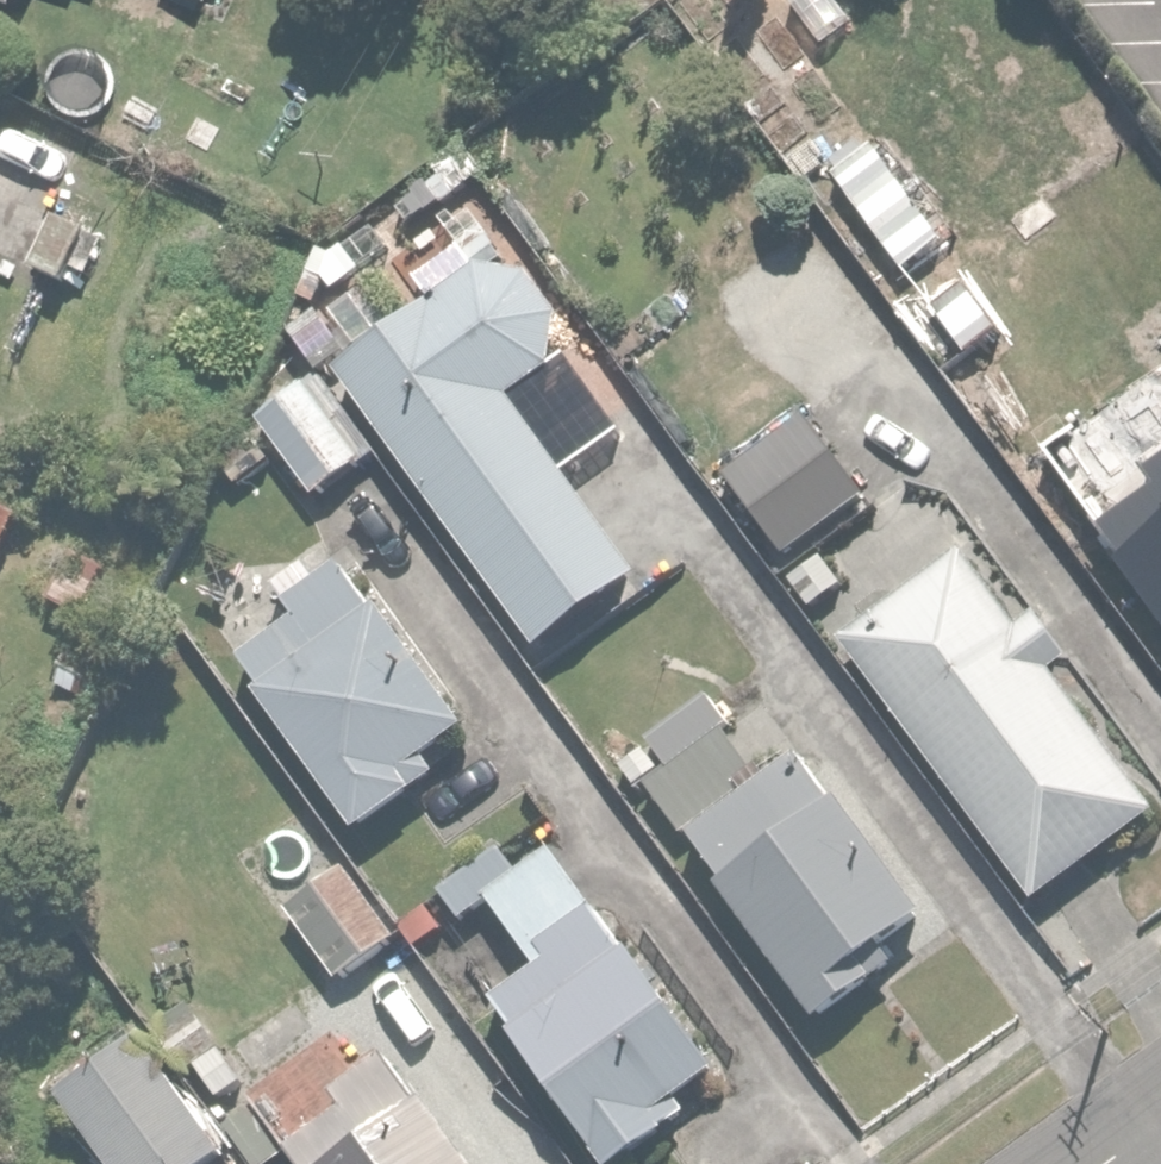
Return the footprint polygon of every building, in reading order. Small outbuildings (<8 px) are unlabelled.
[(882,135),(834,171),(903,265),(952,229),(882,135)] [(0,182),(0,206),(10,187),(0,182)] [(111,233),(49,211),(29,265),(64,278),(68,267),(95,277),(111,233)] [(528,638),(637,562),(545,431),(514,386),(557,357),(566,312),(534,263),(478,265),(338,364),(528,638)] [(377,452),(317,367),(296,382),(286,367),(247,394),(261,414),(214,448),(239,484),(286,450),(317,494),(377,452)] [(811,412),(721,469),(774,552),(864,495),(811,412)] [(1094,518),(1160,609),(1160,419),(1128,443),(1152,476),(1094,518)] [(27,495),(0,485),(0,567),(27,495)] [(840,633),(1037,896),(1160,803),(1160,786),(1066,660),(1082,648),(1051,605),(1034,618),(972,535),(840,633)] [(466,722),(346,553),(282,598),(292,612),(230,655),(354,830),(447,764),(434,745),(466,722)] [(755,661),(624,762),(819,1017),(949,918),(817,745),(773,778),(752,751),(797,716),(755,661)] [(439,885),(391,921),(466,1021),(486,1002),(607,1163),(618,1163),(708,1097),(700,1086),(755,1045),(654,910),(621,935),(552,843),(532,816),(439,885)] [(343,857),(275,906),(323,972),(391,923),(343,857)] [(138,1034),(57,1094),(109,1163),(197,1163),(221,1146),(138,1034)] [(360,1072),(334,1035),(250,1099),(296,1163),(480,1163),(397,1046),(360,1072)]
